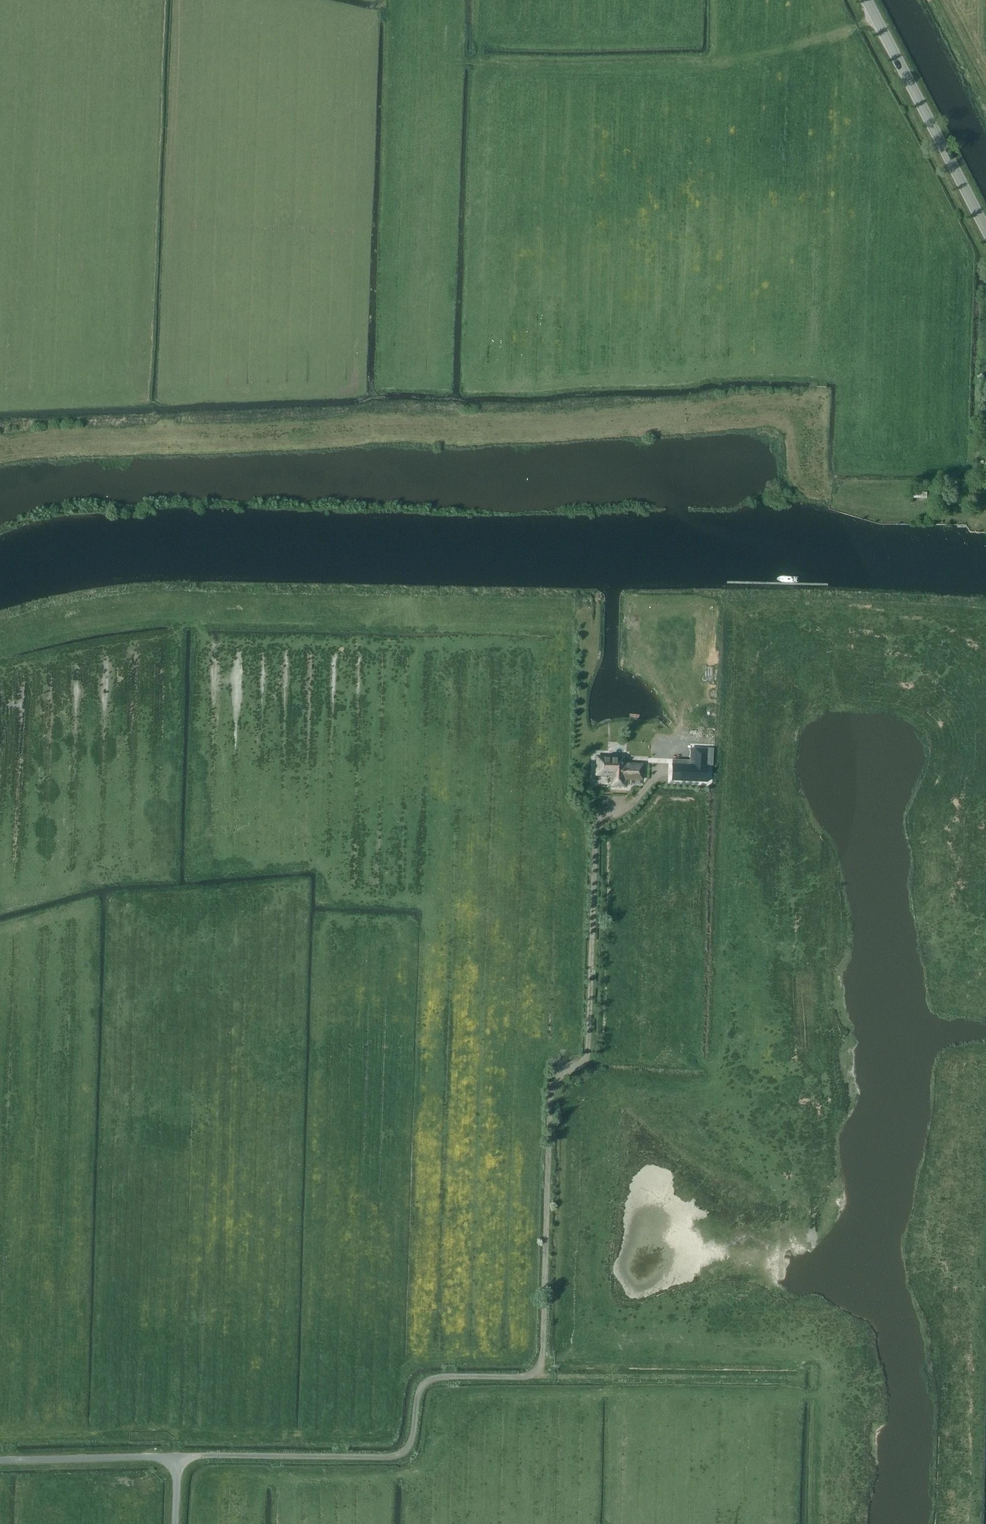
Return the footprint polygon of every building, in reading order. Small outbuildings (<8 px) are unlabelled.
[(956,498),(956,507),(958,508),(958,511),(963,511),(964,507),(965,507),(965,503),(964,503),(964,493),(957,492),(957,498),(956,498)] [(672,764),(672,780),(707,782),(708,765),(706,765),(707,749),(695,748),(694,765),(672,764)] [(642,765),(624,764),(624,758),(597,757),(597,766),(592,765),(592,779),(598,779),(598,775),(612,775),(611,785),(625,786),(626,778),(642,779),(642,765)]
